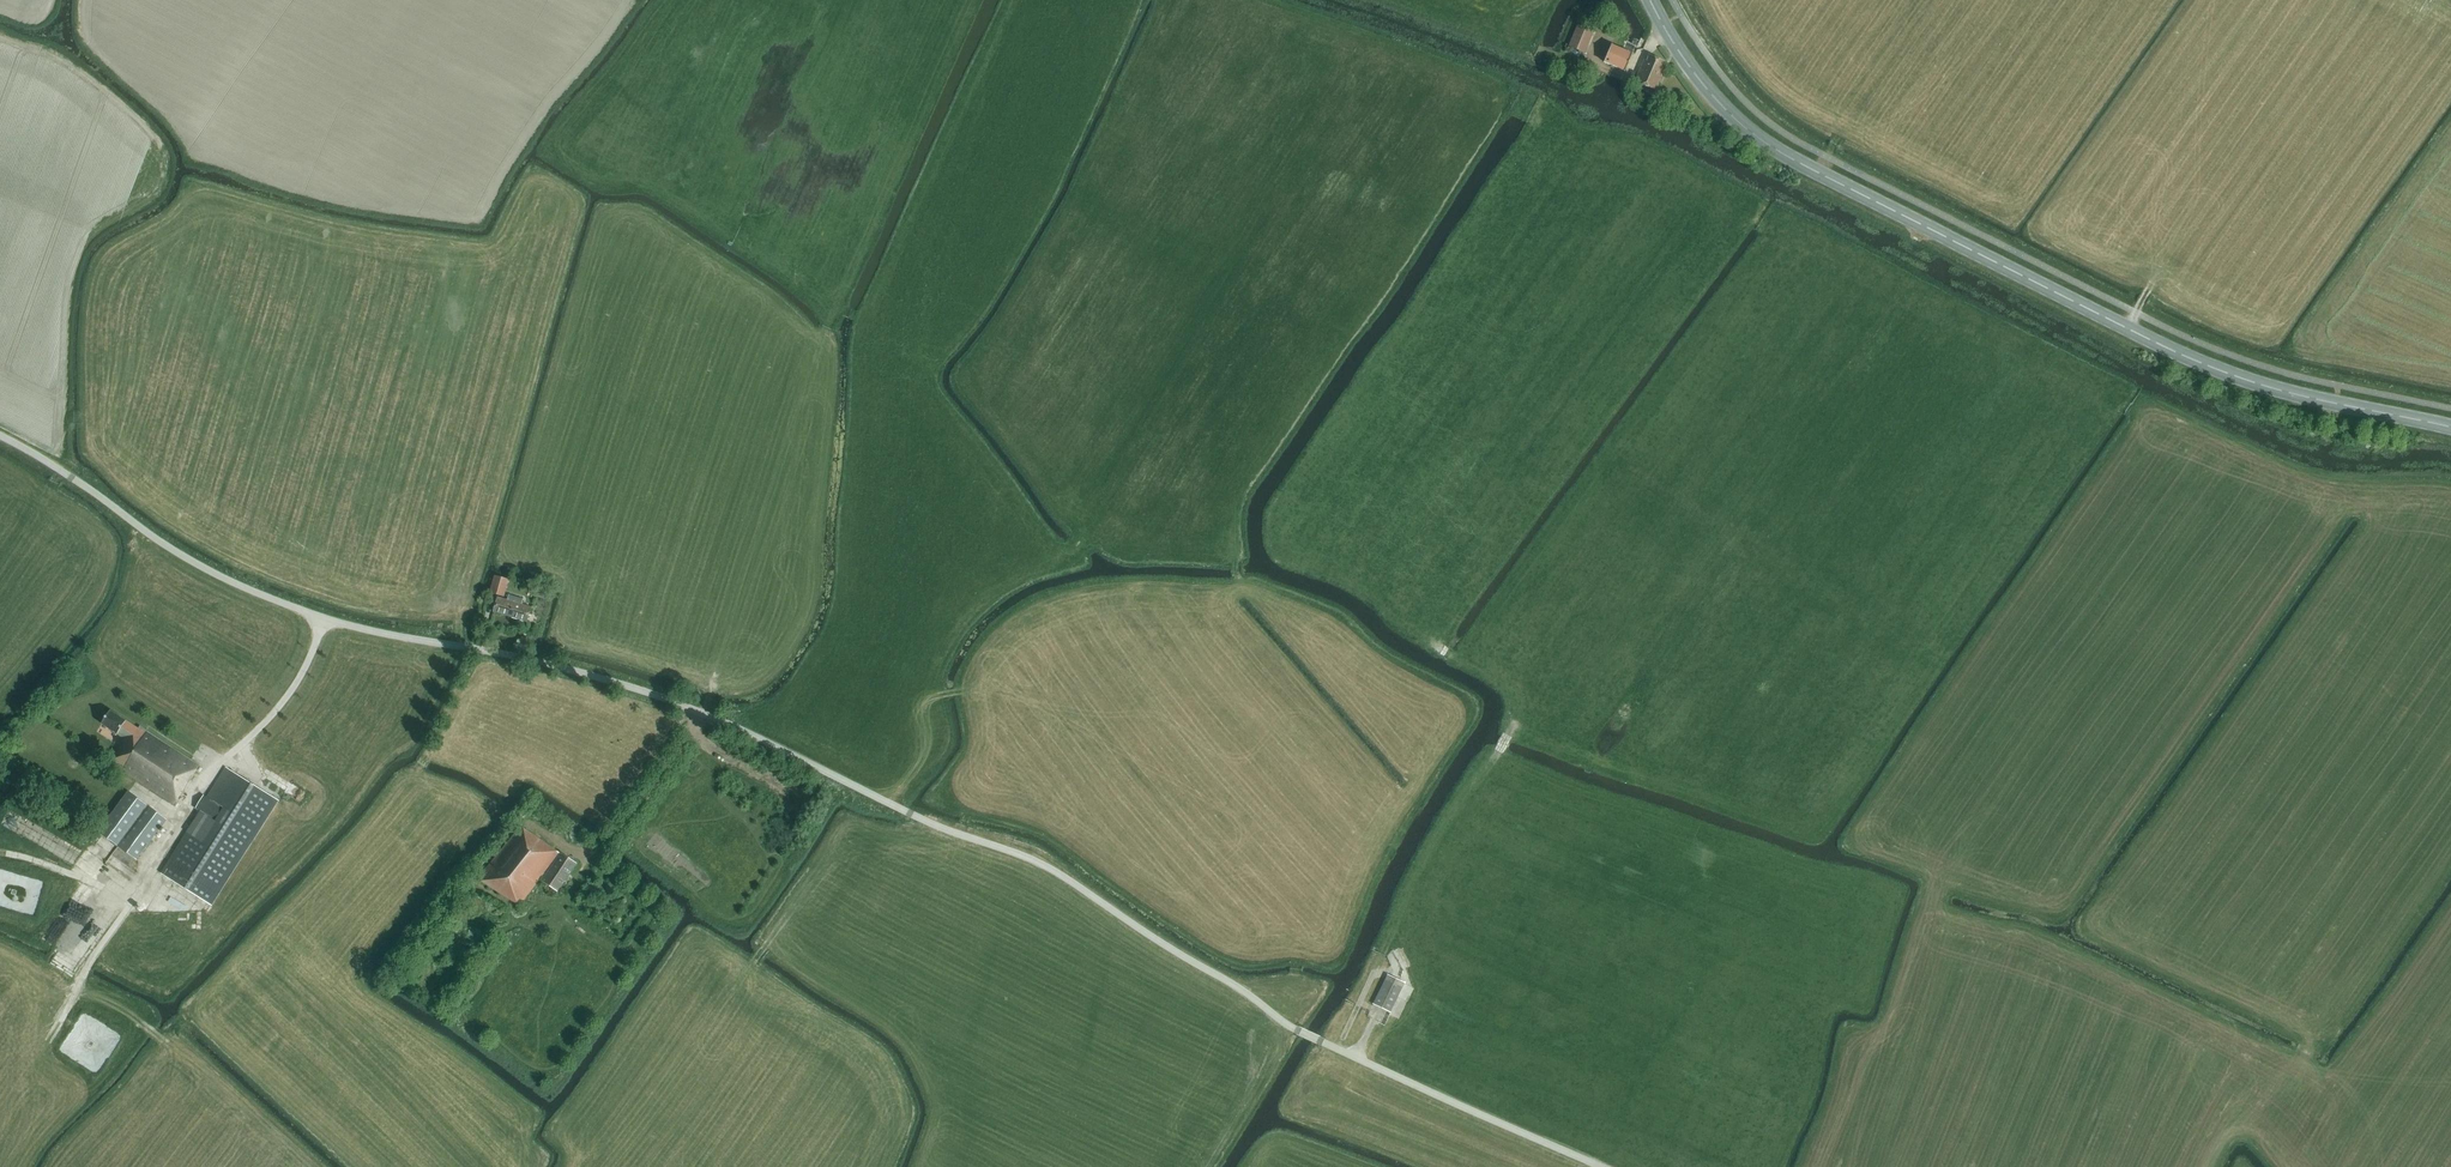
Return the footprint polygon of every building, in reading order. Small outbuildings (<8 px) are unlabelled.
[(1578,24),(1568,47),(1585,54),(1595,31),(1578,24)] [(1632,54),(1611,45),(1608,53),(1604,62),(1625,71),(1632,54)] [(1635,81),(1655,90),(1665,68),(1662,67),(1664,62),(1649,56),(1647,61),(1644,60),(1635,81)] [(504,597),(506,590),(507,588),(509,580),(495,576),(490,593),(504,597)] [(498,597),(494,612),(510,617),(516,597),(509,595),(508,600),(498,597)] [(523,600),(516,597),(510,617),(527,622),(531,607),(522,604),(523,600)] [(175,804),(200,765),(140,726),(139,729),(111,710),(102,724),(125,739),(110,761),(175,804)] [(195,726),(189,729),(198,745),(204,742),(195,726)] [(211,792),(208,790),(196,809),(201,811),(161,873),(212,905),(251,843),(278,801),(227,768),(211,792)] [(98,831),(118,846),(137,860),(167,819),(148,805),(128,791),(98,831)] [(477,879),(520,906),(560,853),(521,827),(487,869),(484,872),(483,871),(477,879)] [(543,881),(558,891),(576,864),(561,854),(543,881)] [(1404,985),(1386,976),(1373,1004),(1391,1012),(1404,985)] [(110,1059),(124,1035),(99,1020),(95,1026),(90,1023),(90,1024),(103,1032),(98,1042),(102,1044),(96,1053),(93,1052),(91,1056),(102,1062),(106,1057),(110,1059)]
